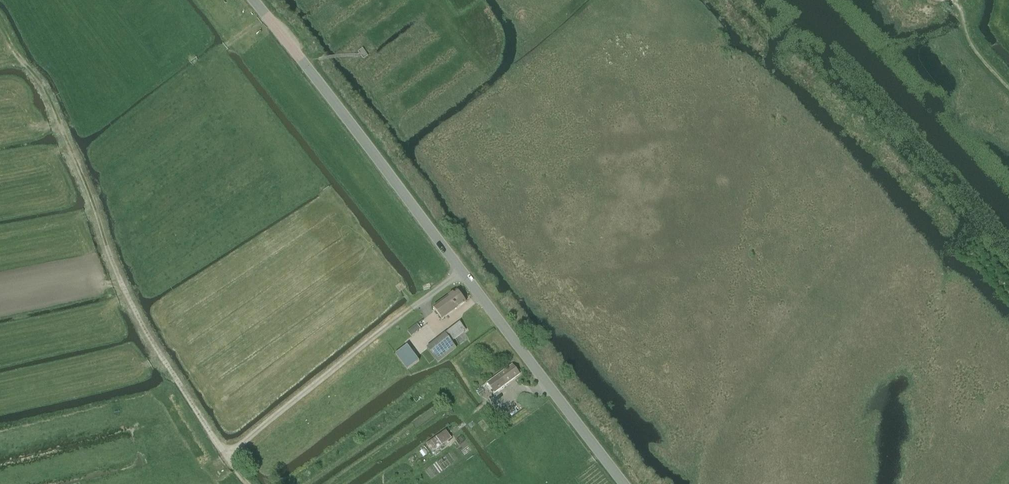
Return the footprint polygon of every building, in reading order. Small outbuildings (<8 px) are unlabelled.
[(443,320),(466,302),(457,290),(434,308),(443,320)] [(450,330),(427,348),(438,362),(457,347),(452,341),(467,330),(460,322),(450,330)] [(417,324),(408,331),(412,336),(421,329),(417,324)] [(408,370),(420,361),(407,346),(396,355),(408,370)] [(495,393),(520,374),(513,365),(499,375),(500,376),(488,384),(486,386),(488,388),(490,387),(495,393)] [(446,430),(426,444),(432,452),(452,438),(446,430)]
